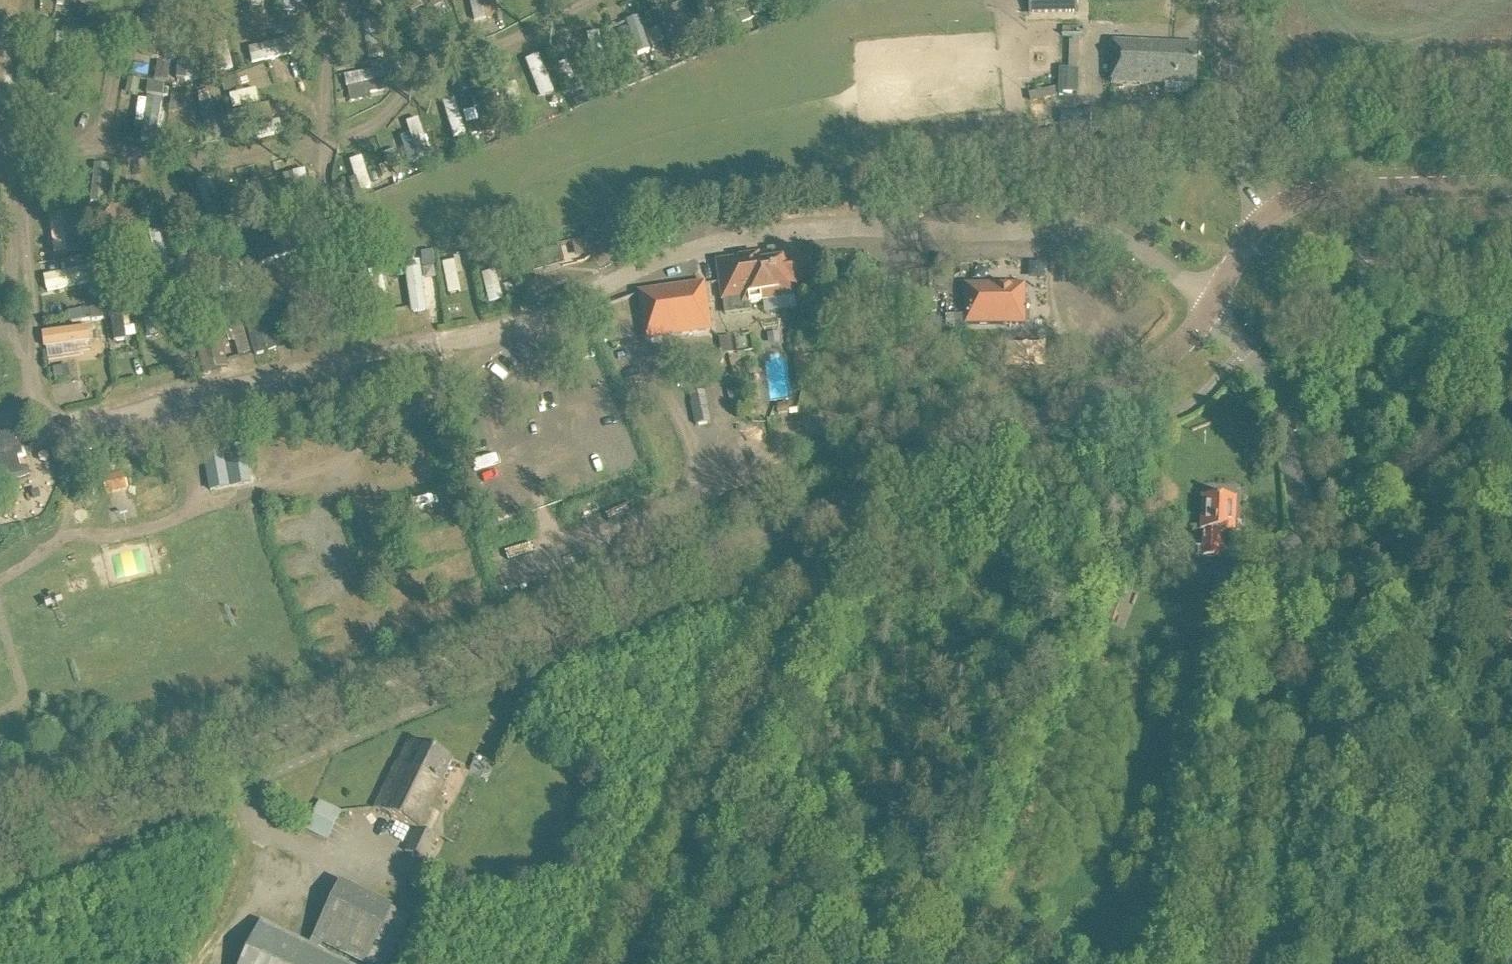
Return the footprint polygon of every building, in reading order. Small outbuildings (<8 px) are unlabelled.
[(476,20),(499,17),(497,0),(474,0),(476,20)] [(1029,19),(1077,18),(1077,0),(1029,0),(1029,19)] [(1189,46),(1114,44),(1112,87),(1165,89),(1165,94),(1187,95),(1188,81),(1195,81),(1196,57),(1188,57),(1189,46)] [(1059,72),(1058,96),(1078,97),(1078,95),(1078,73),(1079,73),(1059,72)] [(1055,91),(1028,97),(1031,106),(1057,100),(1055,91)] [(561,250),(517,261),(521,276),(565,264),(561,250)] [(769,267),(768,257),(719,264),(724,301),(743,298),(745,304),(795,297),(794,291),(797,290),(796,283),(812,281),(810,261),(769,267)] [(384,273),(372,276),(376,292),(378,292),(381,303),(382,309),(391,307),(384,273)] [(415,304),(427,304),(426,278),(413,279),(415,304)] [(704,284),(641,295),(644,312),(646,312),(649,326),(646,326),(649,344),(712,334),(704,284)] [(965,288),(965,328),(1025,328),(1025,323),(1029,323),(1029,305),(1025,305),(1024,288),(965,288)] [(246,323),(256,358),(270,358),(279,350),(269,316),(246,323)] [(204,376),(228,369),(220,338),(195,344),(204,376)] [(704,394),(690,397),(691,405),(690,406),(695,429),(711,425),(704,394)] [(788,407),(777,408),(778,418),(789,416),(788,407)] [(23,483),(17,462),(24,460),(18,438),(0,443),(0,489),(23,483)] [(203,454),(202,455),(209,495),(252,487),(244,447),(203,454)] [(107,497),(129,492),(124,474),(102,480),(107,497)] [(1234,501),(1203,499),(1202,532),(1202,558),(1217,559),(1219,533),(1232,534),(1234,501)] [(1111,626),(1116,615),(1099,608),(1094,619),(1110,625),(1111,626)] [(451,762),(408,742),(376,808),(416,828),(405,852),(426,862),(437,839),(426,835),(443,800),(440,798),(446,785),(441,783),(451,762)] [(243,963),(342,963),(262,925),(243,963)]
